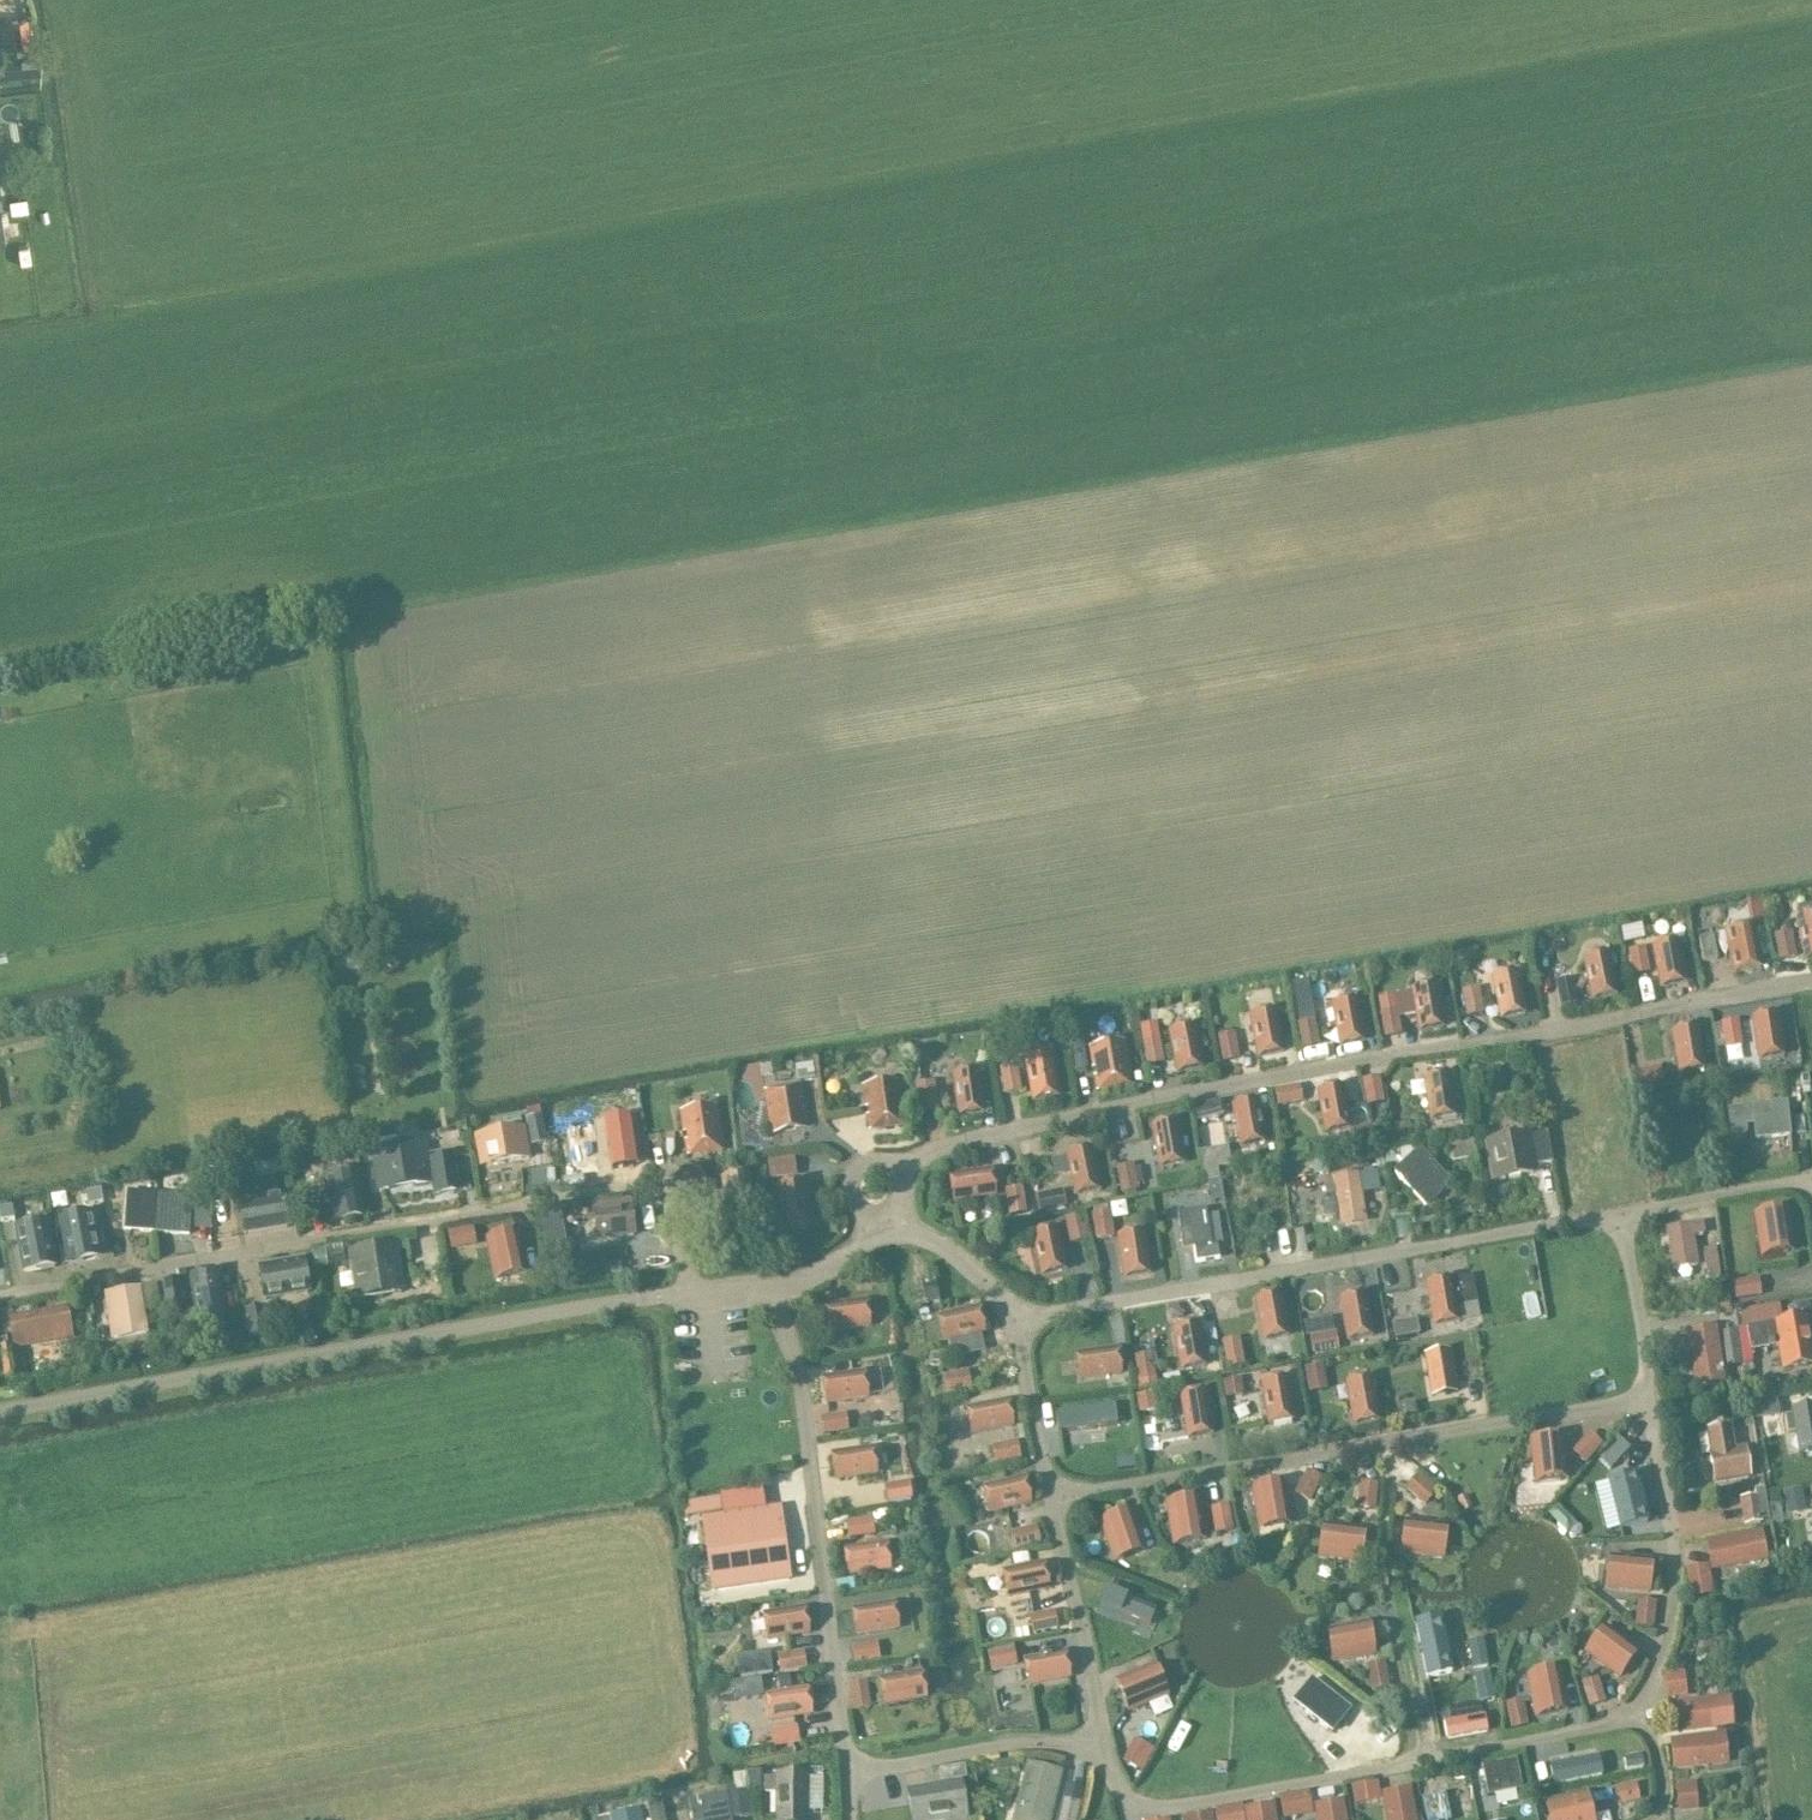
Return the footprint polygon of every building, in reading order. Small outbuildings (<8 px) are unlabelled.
[(16,46),(31,43),(27,18),(12,20),(16,46)] [(11,205),(12,212),(27,210),(25,196),(10,198),(11,205)] [(1811,960),(1811,918),(1797,921),(1805,961),(1811,960)] [(1736,974),(1761,969),(1753,929),(1728,934),(1736,974)] [(1781,961),(1795,958),(1790,935),(1776,937),(1781,961)] [(1704,963),(1718,961),(1713,937),(1699,940),(1704,963)] [(1543,942),(1532,944),(1534,954),(1545,953),(1543,942)] [(1651,947),(1659,990),(1688,984),(1679,942),(1651,947)] [(1649,974),(1645,948),(1628,951),(1633,977),(1649,974)] [(385,958),(385,962),(385,965),(388,969),(393,970),(397,969),(400,967),(402,960),(399,955),(395,952),(390,952),(387,954),(385,958)] [(1593,1001),(1618,996),(1609,956),(1584,961),(1593,1001)] [(1501,1020),(1526,1015),(1518,975),(1493,980),(1501,1020)] [(1562,1008),(1576,1005),(1572,981),(1557,984),(1562,1008)] [(1419,1032),(1444,1028),(1437,987),(1412,992),(1419,1032)] [(1469,1017),(1483,1014),(1478,991),(1464,993),(1469,1017)] [(1394,997),(1379,999),(1382,1014),(1386,1038),(1401,1035),(1396,1011),(1394,997)] [(1340,1047),(1365,1042),(1358,1002),(1333,1007),(1340,1047)] [(1258,1058),(1283,1053),(1276,1013),(1251,1018),(1258,1058)] [(1759,1061),(1784,1057),(1778,1016),(1753,1020),(1759,1061)] [(1737,1022),(1722,1025),(1726,1049),(1741,1047),(1737,1022)] [(1304,1049),(1318,1047),(1314,1023),(1300,1025),(1304,1049)] [(1178,1073),(1203,1068),(1195,1028),(1170,1033),(1178,1073)] [(1680,1074),(1705,1070),(1698,1030),(1673,1034),(1680,1074)] [(1224,1062),(1238,1060),(1234,1036),(1220,1038),(1224,1062)] [(1073,1043),(1078,1071),(1090,1069),(1085,1041),(1073,1043)] [(1161,1041),(1147,1044),(1152,1067),(1165,1065),(1161,1041)] [(1097,1090),(1132,1084),(1125,1044),(1090,1050),(1097,1090)] [(1034,1102),(1059,1097),(1052,1057),(1027,1061),(1034,1102)] [(798,1083),(815,1080),(813,1066),(796,1069),(798,1083)] [(1017,1068),(1003,1071),(1008,1094),(1021,1091),(1017,1068)] [(959,1117),(984,1114),(979,1073),(954,1077),(959,1117)] [(1431,1121),(1456,1118),(1450,1077),(1425,1081),(1431,1121)] [(1371,1108),(1386,1105),(1381,1081),(1366,1084),(1371,1108)] [(899,1085),(864,1090),(867,1109),(870,1108),(872,1116),(868,1116),(870,1130),(904,1125),(899,1085)] [(772,1134),(807,1129),(800,1088),(766,1094),(772,1134)] [(922,1114),(936,1112),(933,1088),(918,1089),(922,1114)] [(1278,1107),(1302,1103),(1299,1088),(1275,1092),(1278,1107)] [(1326,1134),(1351,1129),(1343,1089),(1318,1093),(1326,1134)] [(1707,1122),(1719,1119),(1715,1101),(1703,1104),(1707,1122)] [(1219,1103),(1195,1107),(1195,1108),(1197,1123),(1222,1118),(1220,1104),(1219,1103)] [(1240,1147),(1265,1143),(1258,1103),(1233,1107),(1240,1147)] [(1786,1105),(1728,1111),(1730,1137),(1746,1135),(1744,1122),(1754,1121),(1756,1141),(1789,1137),(1786,1105)] [(691,1156),(721,1151),(714,1110),(685,1114),(691,1156)] [(542,1117),(526,1120),(532,1147),(547,1144),(542,1117)] [(512,1130),(523,1128),(521,1119),(510,1121),(512,1130)] [(625,1119),(602,1122),(609,1170),(632,1166),(625,1119)] [(1669,1150),(1703,1143),(1698,1121),(1664,1127),(1669,1150)] [(1160,1168),(1185,1164),(1178,1124),(1153,1128),(1160,1168)] [(587,1125),(564,1128),(571,1176),(594,1172),(587,1125)] [(524,1131),(476,1139),(478,1150),(482,1168),(498,1165),(530,1160),(524,1131)] [(1547,1135),(1532,1138),(1537,1167),(1552,1164),(1547,1135)] [(1495,1181),(1533,1174),(1527,1138),(1488,1145),(1495,1181)] [(1472,1142),(1450,1146),(1453,1159),(1474,1155),(1472,1142)] [(399,1149),(375,1153),(377,1164),(381,1187),(394,1185),(395,1187),(416,1183),(417,1188),(437,1184),(439,1193),(458,1190),(452,1154),(424,1158),(422,1146),(399,1149)] [(1231,1166),(1227,1149),(1200,1154),(1206,1183),(1219,1181),(1217,1169),(1231,1166)] [(1076,1196),(1101,1191),(1092,1151),(1068,1156),(1076,1196)] [(1419,1151),(1394,1174),(1426,1209),(1443,1194),(1441,1192),(1449,1184),(1435,1168),(1425,1157),(1419,1151)] [(1401,1152),(1384,1155),(1386,1169),(1403,1165),(1401,1152)] [(345,1170),(360,1167),(357,1153),(342,1156),(345,1170)] [(1365,1153),(1349,1156),(1351,1170),(1367,1167),(1365,1153)] [(773,1181),(796,1177),(794,1163),(770,1167),(773,1181)] [(1123,1194),(1138,1191),(1132,1167),(1118,1170),(1123,1194)] [(953,1205),(997,1198),(992,1169),(949,1176),(953,1205)] [(218,1201),(234,1197),(229,1170),(212,1173),(218,1201)] [(1335,1189),(1325,1190),(1326,1198),(1336,1197),(1339,1223),(1363,1219),(1360,1195),(1377,1193),(1375,1173),(1333,1179),(1335,1189)] [(1230,1179),(1233,1195),(1251,1192),(1247,1175),(1230,1179)] [(334,1226),(365,1221),(357,1176),(326,1181),(334,1226)] [(729,1220),(754,1217),(748,1176),(723,1180),(729,1220)] [(157,1198),(153,1234),(190,1236),(191,1219),(198,1219),(200,1203),(204,1203),(206,1180),(194,1179),(192,1201),(157,1198)] [(1221,1182),(1208,1184),(1211,1204),(1224,1202),(1221,1182)] [(785,1228),(810,1225),(804,1184),(779,1188),(785,1228)] [(1027,1214),(1022,1189),(1006,1192),(1010,1217),(1027,1214)] [(103,1205),(101,1192),(86,1194),(88,1207),(103,1205)] [(1255,1233),(1281,1230),(1278,1192),(1252,1195),(1255,1233)] [(1040,1212),(1065,1206),(1062,1193),(1037,1199),(1040,1212)] [(153,1234),(157,1198),(126,1196),(124,1231),(153,1234)] [(245,1236),(288,1229),(283,1198),(240,1206),(245,1236)] [(14,1221),(12,1208),(0,1211),(0,1218),(1,1224),(14,1221)] [(599,1242),(635,1237),(630,1208),(595,1214),(599,1242)] [(1206,1210),(1178,1214),(1183,1250),(1194,1249),(1195,1250),(1196,1263),(1219,1260),(1217,1245),(1211,1246),(1206,1210)] [(1789,1210),(1754,1215),(1758,1241),(1758,1242),(1760,1258),(1795,1253),(1793,1237),(1789,1210)] [(1100,1243),(1117,1239),(1112,1214),(1095,1217),(1100,1243)] [(59,1221),(68,1268),(102,1261),(93,1215),(59,1221)] [(560,1215),(540,1219),(545,1245),(565,1241),(560,1215)] [(1083,1218),(1066,1221),(1071,1247),(1087,1243),(1083,1218)] [(57,1269),(49,1222),(15,1228),(24,1275),(57,1269)] [(1691,1227),(1667,1230),(1674,1271),(1697,1267),(1693,1239),(1704,1237),(1703,1225),(1691,1227)] [(452,1252),(477,1247),(473,1229),(448,1235),(452,1252)] [(1042,1276),(1067,1271),(1058,1230),(1033,1236),(1042,1276)] [(485,1240),(495,1283),(530,1275),(520,1232),(485,1240)] [(1125,1279),(1150,1275),(1144,1234),(1119,1238),(1125,1279)] [(358,1301),(403,1294),(396,1247),(351,1254),(358,1301)] [(1707,1282),(1722,1279),(1717,1252),(1703,1254),(1707,1282)] [(265,1301),(309,1293),(303,1263),(260,1270),(265,1301)] [(621,1264),(611,1266),(612,1275),(622,1274),(621,1264)] [(869,1286),(883,1284),(881,1264),(866,1266),(869,1286)] [(190,1277),(199,1333),(229,1328),(221,1272),(190,1277)] [(1454,1281),(1458,1309),(1477,1306),(1473,1277),(1454,1281)] [(184,1305),(180,1279),(162,1283),(167,1308),(184,1305)] [(1425,1285),(1433,1328),(1461,1323),(1458,1309),(1454,1281),(1453,1280),(1425,1285)] [(1735,1302),(1762,1298),(1759,1280),(1732,1284),(1735,1302)] [(924,1307),(938,1305),(934,1283),(920,1285),(924,1307)] [(140,1289),(105,1295),(112,1341),(149,1336),(145,1313),(142,1289),(140,1289)] [(80,1320),(92,1318),(88,1295),(76,1297),(80,1320)] [(1264,1341),(1289,1337),(1281,1296),(1256,1301),(1264,1341)] [(1348,1342),(1373,1337),(1366,1297),(1341,1301),(1348,1342)] [(829,1333),(869,1328),(866,1302),(825,1308),(829,1333)] [(1739,1313),(1742,1328),(1748,1328),(1752,1354),(1782,1349),(1786,1373),(1811,1369),(1811,1348),(1807,1320),(1782,1324),(1780,1309),(1779,1306),(1739,1313)] [(944,1343),(984,1334),(978,1309),(938,1318),(944,1343)] [(13,1345),(72,1335),(68,1310),(9,1320),(13,1345)] [(252,1342),(268,1338),(263,1311),(247,1314),(252,1342)] [(1417,1321),(1392,1325),(1392,1326),(1395,1340),(1419,1336),(1417,1322),(1417,1321)] [(1181,1371),(1206,1366),(1199,1326),(1174,1331),(1181,1371)] [(1745,1331),(1736,1333),(1742,1368),(1751,1367),(1745,1331)] [(1736,1333),(1725,1335),(1731,1370),(1742,1368),(1736,1333)] [(1700,1388),(1727,1384),(1720,1334),(1693,1337),(1700,1388)] [(1312,1356),(1335,1352),(1332,1338),(1309,1342),(1312,1356)] [(1229,1370),(1243,1368),(1239,1343),(1225,1346),(1229,1370)] [(155,1353),(160,1355),(165,1352),(164,1346),(159,1344),(154,1347),(155,1353)] [(19,1379),(14,1349),(0,1352),(0,1383),(19,1379)] [(1080,1381),(1121,1375),(1117,1350),(1077,1355),(1080,1381)] [(1425,1357),(1432,1397),(1456,1393),(1449,1353),(1425,1357)] [(1139,1384),(1154,1381),(1150,1359),(1135,1361),(1139,1384)] [(1310,1394),(1325,1392),(1321,1370),(1306,1372),(1310,1394)] [(826,1407),(869,1400),(865,1372),(822,1378),(826,1407)] [(947,1396),(970,1390),(967,1376),(944,1382),(947,1396)] [(1269,1425),(1294,1421),(1287,1381),(1262,1385),(1269,1425)] [(1354,1425),(1379,1421),(1372,1381),(1347,1385),(1354,1425)] [(1228,1401),(1243,1398),(1240,1382),(1226,1384),(1228,1401)] [(1778,1397),(1790,1395),(1788,1387),(1776,1389),(1778,1397)] [(1180,1397),(1187,1441),(1215,1436),(1207,1393),(1180,1397)] [(1139,1415),(1153,1413),(1150,1396),(1136,1399),(1139,1415)] [(1753,1404),(1754,1414),(1777,1410),(1775,1400),(1753,1404)] [(973,1435),(1013,1427),(1008,1402),(968,1410),(973,1435)] [(1115,1408),(1056,1415),(1058,1434),(1117,1427),(1115,1408)] [(1811,1453),(1811,1409),(1792,1413),(1799,1454),(1811,1453)] [(823,1437),(849,1433),(847,1416),(821,1419),(823,1437)] [(1732,1429),(1709,1433),(1713,1457),(1712,1457),(1717,1486),(1752,1480),(1747,1452),(1736,1453),(1732,1429)] [(1589,1434),(1572,1454),(1585,1465),(1602,1445),(1589,1434)] [(1570,1481),(1566,1437),(1530,1440),(1534,1484),(1570,1481)] [(1621,1443),(1601,1463),(1610,1471),(1630,1450),(1621,1442),(1621,1443)] [(994,1464),(1019,1459),(1016,1446),(991,1451),(994,1464)] [(836,1480),(876,1475),(873,1450),(832,1455),(836,1480)] [(1134,1459),(1116,1461),(1118,1472),(1135,1470),(1134,1459)] [(1306,1472),(1294,1495),(1310,1503),(1322,1480),(1306,1472)] [(1608,1483),(1595,1486),(1606,1533),(1620,1530),(1644,1524),(1632,1476),(1608,1482),(1608,1483)] [(989,1515),(1032,1505),(1025,1477),(983,1487),(989,1515)] [(1428,1507),(1438,1495),(1418,1479),(1408,1491),(1428,1507)] [(950,1481),(939,1484),(942,1495),(953,1492),(950,1481)] [(1251,1488),(1258,1532),(1293,1526),(1286,1482),(1251,1488)] [(886,1504),(912,1500),(910,1484),(884,1487),(886,1504)] [(1376,1512),(1379,1488),(1362,1487),(1360,1510),(1376,1512)] [(869,1506),(865,1489),(847,1493),(850,1510),(869,1506)] [(1758,1500),(1744,1503),(1748,1527),(1764,1524),(1763,1521),(1770,1520),(1765,1491),(1757,1492),(1758,1500)] [(1789,1518),(1808,1515),(1804,1492),(1785,1495),(1789,1518)] [(1467,1497),(1457,1501),(1462,1514),(1472,1509),(1472,1508),(1467,1497)] [(724,1514),(721,1499),(689,1504),(691,1519),(724,1514)] [(1199,1500),(1167,1505),(1174,1546),(1206,1540),(1199,1500)] [(1215,1536),(1233,1533),(1228,1509),(1211,1512),(1215,1536)] [(779,1511),(704,1522),(714,1593),(789,1581),(779,1511)] [(1132,1512),(1101,1523),(1114,1562),(1145,1552),(1132,1512)] [(849,1540),(875,1537),(872,1519),(847,1523),(849,1540)] [(1405,1522),(1401,1554),(1442,1559),(1446,1527),(1405,1522)] [(1323,1526),(1319,1558),(1360,1563),(1364,1531),(1323,1526)] [(1037,1528),(1010,1534),(1014,1551),(1040,1545),(1037,1528)] [(1758,1537),(1710,1546),(1715,1569),(1763,1560),(1758,1537)] [(848,1577),(891,1572),(888,1544),(845,1549),(848,1577)] [(1648,1594),(1652,1562),(1611,1558),(1607,1590),(1648,1594)] [(1008,1598),(1048,1589),(1043,1564),(1003,1573),(1008,1598)] [(1696,1599),(1714,1596),(1709,1569),(1692,1572),(1696,1599)] [(1106,1591),(1099,1607),(1150,1627),(1157,1611),(1106,1591)] [(895,1603),(852,1610),(856,1638),(900,1631),(895,1603)] [(1653,1628),(1655,1606),(1638,1605),(1636,1627),(1653,1628)] [(768,1641),(808,1634),(805,1609),(764,1616),(768,1641)] [(1034,1638),(1059,1632),(1055,1616),(1030,1621),(1034,1638)] [(1440,1620),(1416,1624),(1426,1679),(1450,1674),(1440,1620)] [(1333,1664),(1374,1656),(1368,1624),(1327,1632),(1333,1664)] [(1585,1655),(1620,1681),(1641,1652),(1606,1626),(1585,1655)] [(1483,1640),(1467,1643),(1473,1671),(1489,1668),(1483,1640)] [(877,1644),(852,1648),(855,1665),(880,1661),(877,1644)] [(992,1672),(1017,1667),(1014,1652),(989,1657),(992,1672)] [(740,1681),(773,1675),(769,1654),(736,1659),(740,1681)] [(1029,1686),(1069,1679),(1065,1654),(1025,1661),(1029,1686)] [(779,1677),(806,1672),(803,1657),(776,1661),(779,1677)] [(1129,1714),(1170,1697),(1157,1666),(1116,1682),(1129,1714)] [(1374,1693),(1389,1690),(1385,1666),(1370,1669),(1374,1693)] [(1570,1712),(1561,1669),(1526,1676),(1535,1720),(1570,1712)] [(923,1672),(880,1680),(884,1707),(928,1699),(923,1672)] [(1490,1673),(1474,1676),(1479,1704),(1495,1701),(1490,1674),(1490,1673)] [(1668,1697),(1684,1696),(1682,1675),(1665,1676),(1668,1697)] [(789,1677),(777,1679),(779,1691),(791,1689),(789,1677)] [(1582,1684),(1589,1709),(1606,1704),(1599,1679),(1582,1684)] [(1312,1680),(1292,1705),(1332,1736),(1351,1711),(1312,1680)] [(764,1700),(761,1681),(732,1686),(735,1704),(764,1700)] [(871,1710),(866,1683),(850,1686),(854,1713),(871,1710)] [(807,1690),(767,1696),(771,1721),(811,1715),(807,1690)] [(1506,1704),(1512,1731),(1529,1728),(1523,1701),(1506,1704)] [(1718,1704),(1669,1709),(1671,1732),(1720,1727),(1728,1726),(1726,1703),(1718,1704)] [(1470,1706),(1439,1711),(1445,1739),(1475,1733),(1486,1731),(1483,1715),(1472,1717),(1470,1706)] [(774,1751),(801,1747),(798,1731),(771,1736),(774,1751)] [(1675,1768),(1724,1763),(1721,1740),(1672,1745),(1675,1768)] [(1134,1741),(1123,1764),(1138,1771),(1149,1748),(1134,1741)] [(1627,1772),(1643,1769),(1640,1756),(1625,1759),(1627,1772)] [(1598,1758),(1550,1767),(1554,1787),(1602,1777),(1598,1758)] [(1488,1799),(1523,1793),(1517,1762),(1482,1769),(1488,1799)] [(1012,1763),(996,1765),(998,1774),(1013,1771),(1012,1763)] [(941,1784),(966,1780),(964,1767),(938,1771),(941,1784)] [(1022,1819),(1048,1819),(1059,1776),(1030,1769),(1021,1808),(1025,1809),(1022,1819)] [(763,1773),(748,1775),(751,1795),(763,1795),(763,1773)] [(734,1778),(736,1794),(749,1792),(747,1776),(734,1778)] [(765,1794),(779,1794),(778,1819),(805,1819),(805,1812),(822,1812),(823,1780),(806,1780),(779,1779),(779,1781),(765,1780),(765,1794)] [(1357,1803),(1378,1800),(1375,1784),(1354,1787),(1357,1803)] [(964,1818),(959,1785),(910,1793),(915,1819),(949,1819),(964,1818)] [(1621,1805),(1638,1801),(1635,1787),(1618,1791),(1621,1805)] [(1679,1810),(1695,1808),(1693,1787),(1677,1789),(1679,1810)] [(1084,1792),(1069,1788),(1062,1819),(1077,1819),(1084,1792)] [(1317,1803),(1343,1801),(1343,1789),(1317,1791),(1317,1803)] [(690,1803),(693,1819),(734,1819),(741,1819),(753,1816),(749,1792),(736,1794),(690,1803)] [(1408,1793),(1386,1797),(1390,1819),(1413,1819),(1408,1793)] [(1446,1795),(1422,1799),(1426,1819),(1450,1819),(1446,1795)] [(1285,1817),(1310,1812),(1308,1796),(1282,1801),(1285,1817)] [(1551,1819),(1590,1819),(1585,1799),(1548,1807),(1551,1819)] [(1093,1819),(1104,1819),(1106,1801),(1096,1800),(1093,1819)] [(661,1803),(647,1805),(649,1819),(664,1819),(661,1803)] [(1341,1806),(1318,1810),(1320,1819),(1344,1819),(1341,1806)] [(1270,1809),(1248,1814),(1249,1819),(1272,1819),(1270,1809)] [(1240,1811),(1216,1816),(1217,1819),(1242,1819),(1240,1811)]
